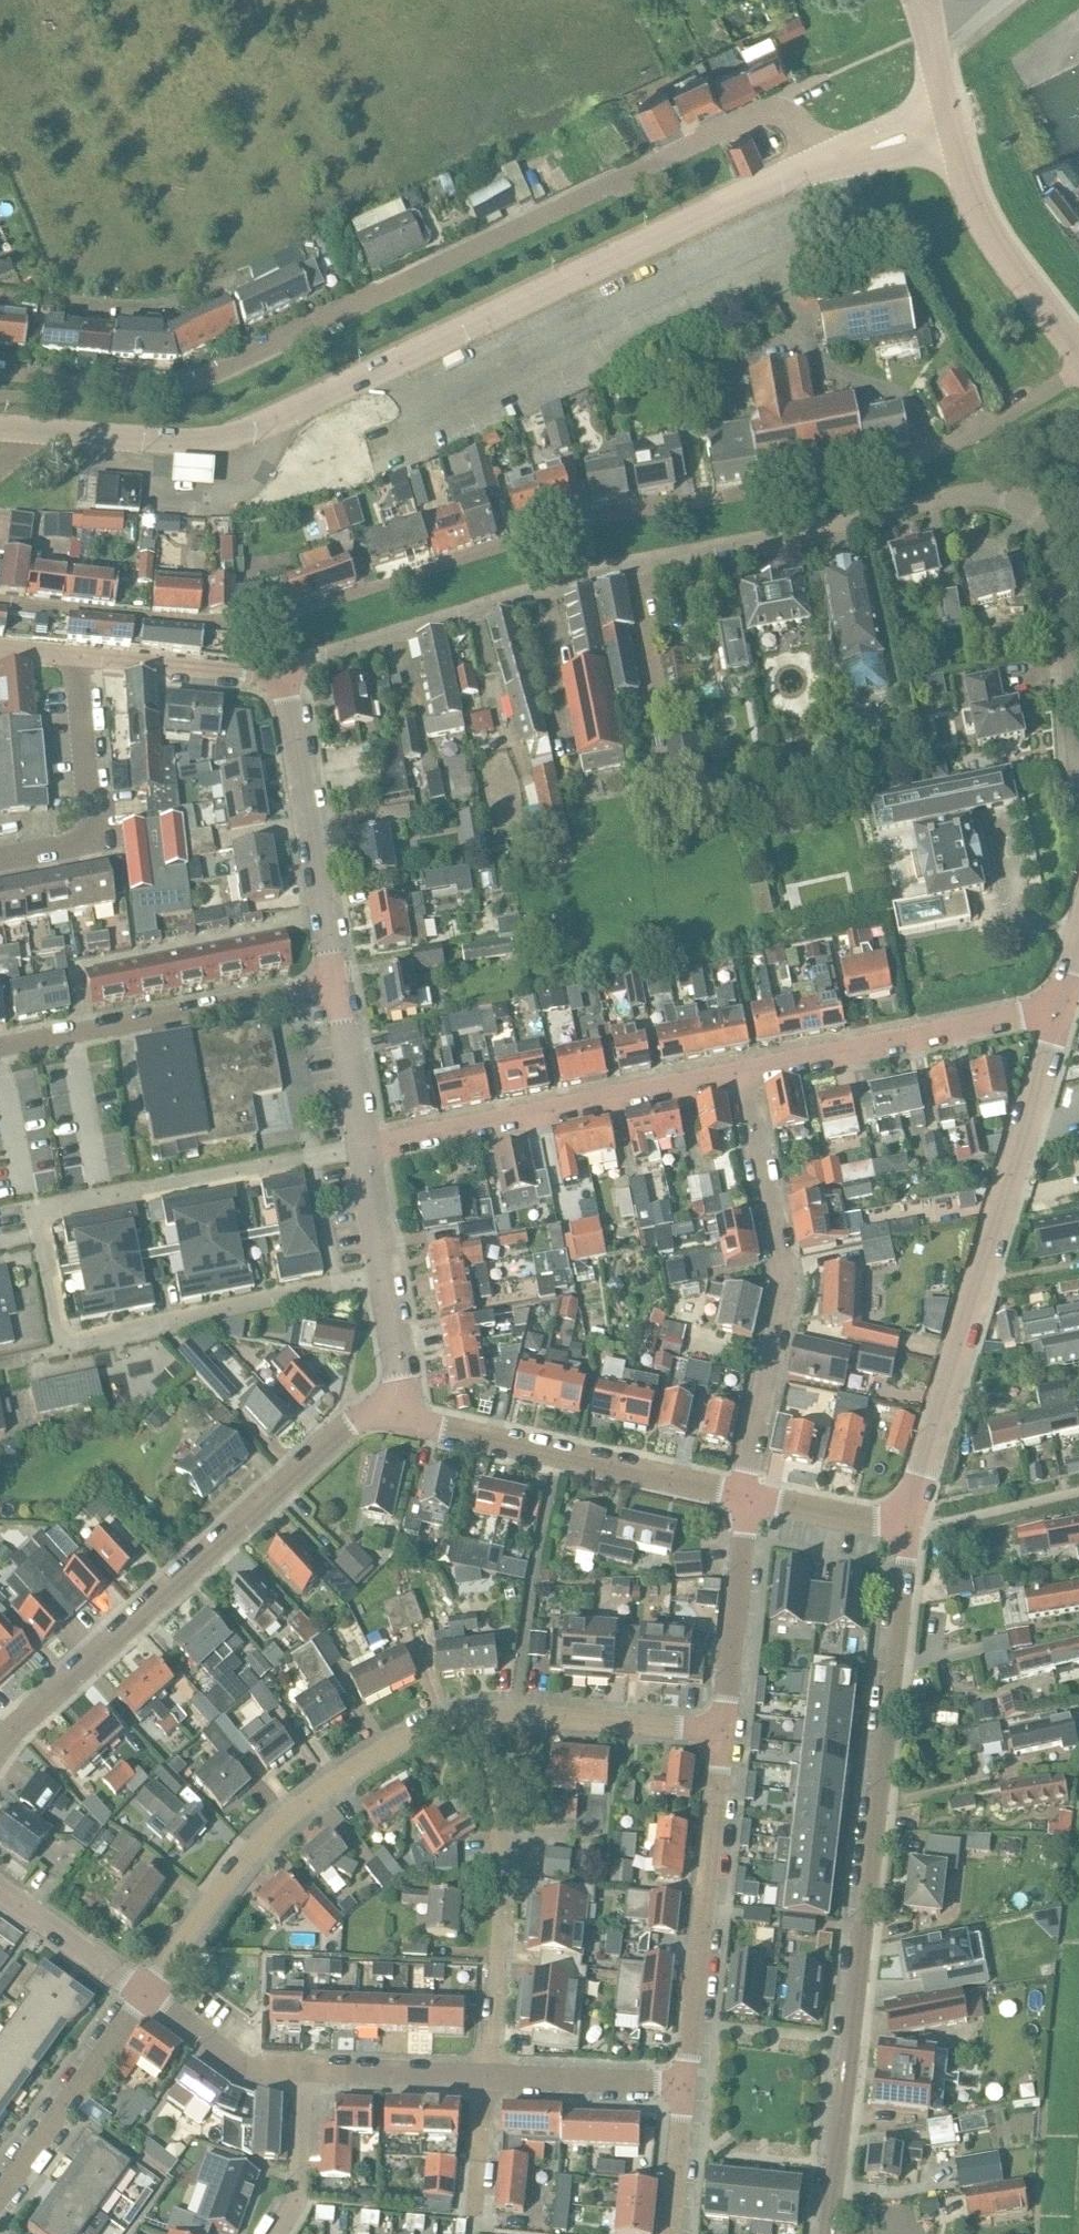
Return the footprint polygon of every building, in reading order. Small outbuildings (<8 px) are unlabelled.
[(782,43),(803,33),(796,17),(775,27),(782,43)] [(777,50),(748,63),(759,87),(788,73),(777,50)] [(702,59),(696,62),(700,72),(707,69),(702,59)] [(748,63),(717,78),(728,102),(759,87),(748,63)] [(722,104),(708,73),(676,89),(680,97),(672,101),(668,93),(639,106),(653,136),(682,122),(679,115),(687,111),(690,119),(722,104)] [(743,170),(764,160),(753,136),(732,145),(743,170)] [(1056,170),(1071,189),(1078,182),(1078,178),(1066,162),(1056,170)] [(474,199),(468,201),(479,222),(483,220),(485,219),(499,212),(517,204),(518,205),(532,199),(517,168),(503,175),(507,183),(474,199)] [(1066,225),(1078,216),(1060,194),(1053,187),(1043,195),(1066,225)] [(429,240),(418,217),(413,216),(408,218),(408,217),(358,240),(373,272),(423,248),(422,247),(427,245),(429,240)] [(250,281),(227,291),(233,303),(245,328),(285,309),(308,298),(307,294),(322,286),(320,282),(313,266),(309,268),(298,248),(272,260),(282,280),(273,284),(256,292),(250,281)] [(15,270),(10,256),(0,260),(0,276),(15,270)] [(901,259),(815,288),(827,352),(836,350),(916,335),(919,350),(932,347),(929,331),(925,331),(916,291),(908,293),(901,259)] [(209,308),(194,315),(197,319),(196,320),(195,320),(200,331),(207,345),(237,331),(226,305),(211,312),(209,308)] [(36,308),(33,341),(43,341),(42,351),(76,353),(76,346),(78,327),(52,324),(53,309),(36,308)] [(24,348),(26,322),(24,322),(0,319),(0,346),(24,348)] [(166,334),(164,335),(176,359),(206,345),(207,345),(200,331),(195,320),(189,323),(166,334)] [(114,329),(112,356),(126,357),(163,359),(175,359),(176,359),(164,335),(163,333),(163,332),(160,332),(158,323),(145,322),(145,323),(145,331),(127,330),(114,329)] [(76,346),(76,353),(78,354),(84,354),(107,356),(112,356),(114,329),(86,327),(80,327),(78,327),(76,346)] [(754,422),(748,423),(758,482),(770,479),(834,466),(821,405),(816,377),(811,378),(808,362),(804,363),(749,374),(758,421),(754,422)] [(948,430),(982,407),(971,387),(964,375),(942,388),(950,400),(937,408),(948,430)] [(856,398),(821,405),(834,466),(867,459),(866,454),(910,446),(903,407),(887,410),(886,404),(872,407),(871,402),(857,404),(856,398)] [(737,425),(706,430),(707,432),(717,489),(758,482),(748,423),(737,425)] [(566,424),(546,429),(546,430),(553,454),(573,449),(567,428),(566,424)] [(634,464),(637,480),(640,497),(676,491),(673,473),(684,471),(678,440),(663,442),(666,458),(637,463),(634,464)] [(473,476),(448,484),(456,507),(458,507),(470,546),(473,546),(473,545),(497,538),(486,505),(500,501),(487,452),(486,448),(467,454),(473,476)] [(634,464),(637,463),(634,448),(616,451),(619,467),(587,473),(593,506),(629,499),(625,483),(637,480),(634,464)] [(226,464),(182,460),(181,468),(180,485),(179,494),(224,498),(224,489),(226,472),(226,464)] [(549,481),(536,485),(541,502),(546,518),(574,510),(564,477),(561,465),(546,470),(549,481)] [(412,473),(411,469),(411,468),(406,470),(418,508),(429,505),(419,471),(412,473)] [(404,473),(390,478),(393,486),(407,481),(404,473)] [(98,476),(95,508),(138,512),(139,505),(141,479),(98,476)] [(513,480),(506,482),(509,493),(519,526),(546,518),(541,502),(536,485),(522,489),(519,478),(513,480)] [(332,537),(352,530),(344,505),(324,511),(332,537)] [(455,507),(424,517),(436,557),(437,556),(470,546),(458,507),(456,507),(455,507)] [(28,556),(33,516),(10,513),(5,553),(28,556)] [(97,513),(96,531),(121,532),(122,515),(97,513)] [(43,517),(43,530),(70,531),(70,529),(71,518),(43,517)] [(71,518),(70,529),(82,529),(83,517),(71,517),(71,518)] [(178,534),(179,519),(179,518),(157,517),(156,533),(178,534)] [(366,542),(365,542),(374,567),(401,558),(429,549),(421,525),(420,525),(394,533),(366,542)] [(151,584),(153,556),(154,539),(141,538),(140,555),(138,583),(151,584)] [(898,583),(941,572),(932,539),(890,550),(898,583)] [(209,614),(233,613),(233,586),(232,573),(230,541),(222,541),(222,564),(223,581),(209,582),(209,614)] [(70,543),(69,559),(79,559),(80,543),(70,543)] [(306,572),(287,578),(295,602),(325,593),(355,583),(348,558),(332,564),(327,550),(313,555),(301,558),(306,572)] [(24,596),(26,596),(28,569),(30,558),(30,557),(28,557),(3,554),(2,560),(0,560),(0,594),(24,596)] [(28,569),(26,596),(27,596),(36,597),(65,600),(68,574),(39,570),(40,559),(30,558),(28,569)] [(976,607),(1016,596),(1013,582),(1027,579),(1022,559),(1006,563),(967,574),(976,607)] [(242,561),(234,561),(234,574),(243,574),(242,561)] [(885,654),(867,563),(857,565),(857,564),(831,569),(831,571),(821,573),(839,663),(840,663),(846,696),(889,688),(883,655),(885,654)] [(68,574),(65,600),(114,606),(117,579),(78,575),(68,574)] [(811,621),(802,576),(803,576),(802,574),(800,575),(779,579),(779,577),(764,580),(764,582),(741,586),(741,588),(742,588),(750,633),(811,621)] [(198,614),(200,587),(200,578),(177,577),(155,575),(154,585),(153,611),(198,614)] [(628,629),(635,627),(626,581),(593,590),(614,697),(640,692),(628,629)] [(263,582),(233,586),(233,613),(266,608),(263,582)] [(626,765),(591,590),(565,598),(579,670),(562,672),(580,760),(582,759),(585,774),(626,765)] [(948,628),(962,626),(957,591),(942,594),(948,628)] [(528,745),(549,739),(513,611),(488,620),(523,746),(528,745)] [(68,617),(66,641),(84,643),(96,644),(99,644),(100,645),(130,647),(130,640),(135,641),(137,623),(132,622),(103,620),(101,620),(68,617)] [(48,634),(49,619),(37,618),(35,633),(48,634)] [(137,623),(135,641),(140,641),(139,648),(168,651),(201,653),(203,630),(203,629),(170,626),(142,623),(137,623)] [(728,672),(747,670),(739,623),(720,627),(728,672)] [(427,679),(453,673),(445,632),(419,639),(427,679)] [(684,648),(660,652),(661,656),(670,704),(694,700),(690,682),(701,680),(698,665),(688,667),(684,648)] [(35,721),(30,665),(0,668),(0,724),(0,725),(35,721)] [(460,694),(478,691),(474,669),(455,673),(460,694)] [(155,675),(125,672),(127,718),(129,752),(132,791),(148,789),(151,822),(181,820),(180,818),(179,807),(177,794),(176,787),(173,749),(159,751),(156,684),(155,675)] [(453,673),(427,679),(436,720),(425,722),(428,738),(466,730),(463,716),(453,673)] [(1004,708),(998,675),(966,681),(973,714),(964,716),(968,734),(977,732),(980,749),(1025,739),(1018,705),(1004,708)] [(400,676),(390,679),(392,689),(403,686),(400,676)] [(374,721),(367,678),(333,684),(335,697),(337,697),(341,726),(374,721)] [(389,681),(377,683),(380,697),(391,695),(389,681)] [(218,711),(220,711),(221,703),(166,698),(162,738),(216,742),(218,711)] [(250,714),(220,711),(218,711),(216,742),(215,752),(223,753),(225,764),(257,758),(250,714)] [(405,760),(421,757),(415,717),(397,720),(405,760)] [(0,725),(0,815),(46,810),(38,721),(35,721),(0,725)] [(700,733),(665,740),(674,783),(708,776),(700,733)] [(385,797),(409,793),(400,739),(376,743),(385,797)] [(549,739),(528,745),(535,774),(532,774),(543,822),(544,822),(550,850),(572,844),(566,817),(549,739)] [(191,780),(189,768),(187,755),(174,757),(178,782),(188,780),(191,780)] [(199,778),(211,775),(209,764),(189,768),(191,780),(199,778)] [(934,783),(948,780),(946,765),(931,768),(934,783)] [(222,801),(262,795),(257,768),(211,775),(199,778),(201,790),(220,787),(222,801)] [(956,816),(1018,803),(1011,770),(870,799),(877,834),(917,826),(918,830),(914,831),(919,854),(913,856),(918,883),(924,882),(928,901),(892,908),(898,934),(967,920),(962,897),(984,893),(979,867),(981,867),(977,846),(975,847),(970,820),(957,822),(956,816)] [(431,801),(446,798),(441,772),(427,775),(431,801)] [(873,776),(875,790),(895,786),(892,772),(873,776)] [(262,795),(222,801),(227,829),(267,821),(262,795)] [(366,877),(398,872),(393,842),(406,840),(403,825),(413,824),(410,805),(377,811),(380,832),(359,835),(366,877)] [(193,818),(181,820),(182,833),(184,832),(195,831),(193,818)] [(153,918),(192,914),(187,884),(202,882),(199,858),(215,855),(210,829),(195,831),(184,832),(186,848),(184,848),(182,833),(181,820),(151,822),(145,823),(122,826),(131,895),(130,895),(135,938),(156,934),(153,918)] [(235,876),(275,870),(270,843),(231,850),(235,876)] [(85,871),(92,911),(115,907),(113,897),(125,895),(120,859),(105,862),(106,867),(85,871)] [(468,869),(423,876),(426,893),(456,888),(471,885),(468,869)] [(275,870),(235,876),(240,904),(247,903),(279,897),(275,870)] [(70,915),(92,911),(85,871),(62,875),(70,915)] [(47,920),(70,915),(62,875),(40,879),(47,920)] [(25,924),(47,920),(40,879),(17,883),(25,924)] [(25,924),(17,883),(0,887),(0,917),(2,928),(25,924)] [(405,898),(370,904),(374,927),(409,921),(423,919),(424,919),(425,918),(422,895),(405,898)] [(220,908),(192,914),(195,928),(210,924),(223,921),(220,908)] [(252,916),(254,924),(262,922),(261,914),(252,916)] [(245,926),(254,924),(252,916),(250,917),(243,918),(245,926)] [(499,937),(521,934),(518,918),(497,920),(499,937)] [(409,921),(374,927),(374,928),(379,952),(413,946),(413,945),(428,942),(425,923),(424,919),(423,919),(409,921)] [(219,922),(221,930),(229,929),(228,921),(223,922),(219,922)] [(212,932),(221,930),(219,922),(210,924),(212,932)] [(185,929),(186,937),(195,935),(194,927),(185,929)] [(178,939),(186,937),(185,929),(176,931),(178,939)] [(870,930),(857,932),(858,934),(861,949),(868,948),(869,949),(874,948),(871,931),(870,930)] [(849,1003),(871,998),(861,949),(858,934),(857,932),(847,934),(850,952),(852,951),(855,963),(842,966),(849,1003)] [(96,934),(97,945),(109,943),(108,933),(96,934)] [(151,935),(152,943),(161,941),(160,933),(151,935)] [(86,947),(97,945),(96,934),(84,936),(86,947)] [(144,944),(152,943),(151,935),(142,936),(144,944)] [(264,939),(270,971),(290,968),(283,935),(264,939)] [(51,941),(53,951),(64,950),(63,939),(51,941)] [(250,975),(270,971),(264,939),(244,943),(250,975)] [(512,940),(480,945),(482,960),(515,956),(512,940)] [(41,953),(53,951),(51,941),(39,943),(41,953)] [(230,979),(250,975),(244,943),(224,946),(230,979)] [(98,946),(99,953),(110,951),(109,944),(98,946)] [(818,945),(806,948),(809,961),(821,959),(818,945)] [(9,963),(15,962),(20,961),(18,946),(6,948),(9,963)] [(87,954),(99,953),(98,946),(86,947),(87,954)] [(211,983),(230,979),(224,946),(204,950),(211,983)] [(417,970),(446,965),(443,947),(414,952),(417,970)] [(9,963),(6,948),(0,949),(0,965),(9,963)] [(786,948),(765,952),(768,967),(789,963),(786,948)] [(861,949),(871,998),(893,993),(886,957),(875,959),(869,950),(869,949),(868,948),(861,949)] [(191,987),(211,983),(204,950),(185,954),(191,987)] [(56,973),(66,972),(67,971),(64,954),(53,956),(56,973)] [(171,991),(191,987),(185,954),(165,958),(171,991)] [(151,994),(171,991),(165,958),(145,962),(151,994)] [(35,982),(20,985),(15,962),(9,963),(0,965),(0,975),(1,981),(8,980),(9,987),(16,1021),(42,1016),(35,982)] [(132,998),(151,994),(145,962),(125,966),(132,998)] [(112,1002),(132,998),(125,966),(106,969),(112,1002)] [(700,967),(688,969),(692,987),(693,992),(705,990),(701,970),(701,967),(700,967)] [(816,998),(823,1034),(831,1032),(837,1034),(842,1030),(846,1029),(839,994),(827,996),(826,992),(832,990),(828,968),(811,971),(816,998)] [(92,1006),(112,1002),(106,969),(86,973),(92,1006)] [(418,993),(415,969),(382,975),(389,1017),(422,1012),(421,1010),(433,1008),(430,991),(418,993)] [(681,989),(692,987),(688,969),(677,971),(681,989)] [(781,1042),(774,1006),(767,969),(755,972),(763,1008),(751,1010),(759,1047),(763,1046),(769,1047),(774,1044),(781,1042)] [(666,973),(656,975),(660,997),(671,995),(666,973)] [(641,980),(640,975),(626,977),(626,983),(625,983),(631,1010),(647,1007),(642,980),(641,980)] [(35,982),(42,1016),(68,1011),(61,977),(35,982)] [(721,1018),(728,1053),(736,1051),(742,1053),(747,1049),(751,1048),(744,1013),(732,1016),(729,1006),(737,1004),(733,987),(716,991),(721,1018)] [(795,999),(795,1002),(802,1038),(823,1034),(816,998),(805,1000),(802,990),(794,992),(794,999),(795,999)] [(567,991),(536,996),(537,998),(539,1013),(570,1007),(567,991)] [(572,1008),(579,1006),(581,1006),(579,991),(569,993),(572,1008)] [(802,1038),(795,1002),(795,999),(794,999),(793,992),(782,994),(784,1004),(774,1006),(781,1042),(802,1038)] [(530,1015),(539,1013),(537,998),(536,996),(527,998),(530,1015)] [(685,1061),(675,1011),(674,1006),(663,1008),(668,1028),(656,1030),(663,1065),(667,1065),(673,1066),(678,1063),(685,1061)] [(484,1039),(499,1036),(493,1007),(486,1008),(478,1009),(479,1014),(482,1028),(484,1039)] [(707,1057),(701,1022),(697,1007),(675,1011),(685,1061),(707,1057)] [(462,1013),(448,1015),(449,1019),(453,1034),(466,1032),(462,1013)] [(707,1057),(728,1053),(721,1018),(701,1022),(707,1057)] [(441,1039),(453,1037),(453,1034),(449,1019),(437,1021),(439,1031),(441,1039)] [(281,1092),(269,1024),(269,1023),(188,1038),(188,1035),(133,1046),(145,1123),(147,1122),(152,1149),(175,1145),(177,1157),(197,1154),(196,1147),(257,1136),(250,1098),(281,1092)] [(435,1113),(418,1025),(389,1031),(393,1051),(402,1050),(405,1063),(396,1065),(399,1082),(407,1119),(435,1113)] [(612,1032),(620,1076),(654,1070),(647,1038),(638,1040),(635,1027),(612,1032)] [(578,1049),(585,1083),(609,1078),(602,1044),(601,1044),(598,1033),(586,1035),(588,1047),(578,1049)] [(517,1047),(527,1095),(551,1090),(541,1042),(517,1047)] [(527,1095),(517,1047),(506,1049),(505,1043),(494,1045),(495,1051),(494,1051),(497,1065),(496,1065),(503,1100),(527,1095)] [(561,1088),(585,1083),(578,1049),(554,1054),(561,1088)] [(467,1107),(460,1073),(456,1074),(451,1053),(440,1055),(444,1076),(435,1078),(442,1112),(467,1107)] [(460,1073),(467,1107),(492,1102),(485,1067),(476,1069),(474,1057),(462,1059),(464,1072),(460,1073)] [(979,1109),(1008,1103),(1001,1065),(972,1071),(979,1109)] [(941,1126),(954,1124),(969,1121),(959,1073),(931,1078),(938,1114),(941,1126)] [(894,1085),(901,1121),(912,1119),(914,1131),(926,1128),(924,1116),(923,1116),(917,1081),(894,1085)] [(774,1130),(808,1123),(799,1082),(770,1088),(766,1093),(774,1130)] [(903,1133),(901,1121),(894,1085),(871,1090),(872,1096),(860,1099),(865,1126),(877,1124),(878,1125),(877,1126),(880,1137),(892,1135),(903,1133)] [(850,1094),(818,1101),(824,1129),(827,1143),(859,1137),(856,1122),(850,1094)] [(704,1159),(723,1155),(719,1133),(732,1130),(726,1097),(698,1103),(704,1135),(699,1136),(704,1159)] [(652,1112),(659,1146),(671,1143),(674,1155),(686,1152),(677,1107),(652,1112)] [(652,1112),(627,1117),(634,1151),(633,1151),(635,1162),(661,1157),(659,1146),(652,1112)] [(581,1126),(588,1160),(602,1157),(604,1168),(617,1166),(615,1155),(608,1120),(581,1126)] [(574,1163),(588,1160),(581,1126),(553,1131),(562,1169),(565,1187),(578,1184),(574,1163)] [(971,1162),(987,1158),(981,1126),(965,1130),(971,1162)] [(931,1168),(947,1165),(941,1135),(926,1138),(931,1168)] [(988,1157),(996,1156),(1002,1137),(985,1141),(988,1157)] [(535,1175),(529,1146),(496,1153),(505,1196),(537,1189),(540,1202),(554,1199),(548,1172),(535,1175)] [(875,1179),(890,1176),(887,1161),(872,1164),(875,1179)] [(828,1189),(843,1185),(838,1162),(823,1165),(828,1189)] [(793,1195),(827,1189),(821,1163),(806,1166),(808,1178),(790,1182),(793,1195)] [(701,1177),(688,1179),(692,1202),(703,1200),(706,1216),(709,1215),(726,1212),(722,1197),(717,1174),(701,1177)] [(257,1236),(308,1226),(303,1203),(308,1202),(303,1175),(260,1183),(265,1209),(275,1207),(279,1227),(256,1232),(257,1236)] [(846,1202),(873,1196),(870,1182),(843,1187),(846,1202)] [(257,1236),(256,1232),(234,1236),(230,1216),(239,1214),(234,1188),(198,1195),(207,1245),(257,1236)] [(257,1189),(247,1191),(249,1201),(259,1199),(257,1189)] [(630,1190),(616,1193),(621,1219),(635,1216),(635,1215),(633,1206),(630,1190)] [(461,1206),(458,1192),(421,1199),(422,1203),(419,1207),(420,1215),(424,1217),(426,1231),(457,1226),(460,1241),(497,1234),(497,1233),(494,1220),(494,1219),(491,1201),(461,1206)] [(794,1227),(844,1217),(841,1199),(842,1199),(841,1193),(790,1204),(794,1227)] [(958,1195),(960,1209),(977,1207),(975,1193),(958,1195)] [(738,1194),(722,1197),(726,1212),(741,1209),(738,1194)] [(158,1255),(207,1245),(198,1195),(161,1202),(166,1228),(176,1227),(179,1247),(157,1251),(158,1255)] [(649,1201),(635,1203),(638,1215),(640,1228),(641,1231),(675,1225),(672,1209),(652,1213),(649,1201)] [(702,1202),(692,1204),(694,1217),(705,1215),(702,1202)] [(158,1255),(157,1251),(134,1255),(131,1235),(140,1233),(135,1207),(98,1214),(108,1265),(158,1255)] [(59,1274),(108,1265),(98,1214),(62,1222),(67,1247),(76,1246),(80,1266),(58,1270),(59,1274)] [(509,1216),(494,1219),(494,1220),(497,1233),(512,1231),(509,1216)] [(721,1246),(755,1239),(750,1217),(716,1224),(704,1226),(706,1238),(718,1235),(721,1246)] [(844,1217),(794,1227),(799,1250),(850,1239),(849,1234),(848,1234),(844,1217)] [(1078,1251),(1078,1217),(1035,1226),(1041,1259),(1078,1251)] [(923,1234),(920,1219),(895,1223),(897,1239),(923,1234)] [(692,1223),(683,1225),(685,1237),(695,1235),(692,1223)] [(867,1268),(895,1262),(888,1225),(860,1231),(863,1245),(867,1268)] [(257,1236),(258,1240),(280,1236),(284,1256),(275,1258),(280,1283),(322,1275),(317,1249),(312,1249),(308,1226),(257,1236)] [(670,1227),(654,1230),(657,1247),(659,1255),(661,1255),(674,1252),(675,1252),(672,1240),(670,1227)] [(573,1236),(565,1237),(570,1263),(605,1256),(600,1230),(573,1236)] [(501,1248),(529,1244),(527,1233),(500,1237),(501,1248)] [(235,1244),(258,1240),(257,1236),(207,1245),(217,1295),(254,1288),(249,1263),(239,1264),(235,1244)] [(755,1239),(721,1246),(723,1257),(711,1259),(713,1271),(725,1269),(759,1261),(755,1239)] [(435,1285),(488,1276),(486,1264),(483,1265),(479,1243),(429,1252),(435,1285)] [(180,1303),(217,1295),(207,1245),(158,1255),(158,1259),(181,1255),(185,1275),(175,1277),(180,1303)] [(552,1254),(547,1255),(552,1275),(565,1272),(569,1271),(567,1261),(566,1252),(552,1254)] [(136,1263),(158,1259),(158,1255),(108,1265),(118,1315),(154,1308),(149,1282),(140,1283),(136,1263)] [(81,1322),(118,1315),(108,1265),(59,1274),(60,1278),(82,1274),(86,1294),(76,1296),(81,1322)] [(688,1283),(708,1279),(704,1265),(685,1269),(688,1283)] [(13,1344),(4,1301),(11,1299),(5,1269),(0,1270),(0,1347),(13,1344)] [(159,1270),(153,1271),(155,1282),(161,1281),(159,1270)] [(826,1271),(825,1298),(862,1300),(863,1272),(826,1270),(826,1271)] [(540,1299),(555,1297),(554,1290),(567,1288),(565,1272),(552,1275),(536,1277),(540,1299)] [(488,1276),(435,1285),(440,1317),(475,1311),(473,1301),(492,1298),(488,1276)] [(1057,1287),(1060,1297),(1078,1293),(1078,1282),(1057,1287)] [(753,1339),(763,1297),(709,1285),(706,1299),(722,1303),(716,1331),(753,1339)] [(576,1323),(579,1310),(577,1300),(563,1298),(559,1318),(576,1323)] [(861,1326),(862,1300),(825,1298),(825,1325),(844,1326),(843,1338),(897,1352),(901,1336),(861,1326)] [(1054,1315),(1058,1338),(1059,1338),(1078,1334),(1078,1309),(1054,1315)] [(516,1329),(526,1327),(527,1327),(530,1311),(514,1314),(516,1329)] [(1013,1314),(998,1317),(1000,1327),(1001,1336),(1003,1346),(1018,1342),(1019,1346),(1027,1344),(1058,1338),(1054,1315),(1022,1321),(1025,1332),(1018,1333),(1015,1314),(1013,1314)] [(494,1317),(442,1326),(445,1348),(481,1342),(482,1341),(480,1332),(496,1329),(494,1318),(494,1317)] [(932,1319),(928,1331),(940,1335),(944,1323),(932,1319)] [(353,1330),(316,1323),(315,1328),(302,1326),(298,1348),(348,1357),(353,1330)] [(538,1351),(541,1338),(529,1335),(526,1348),(538,1351)] [(1078,1364),(1078,1338),(1030,1348),(1035,1373),(1078,1364)] [(665,1339),(662,1351),(681,1355),(683,1343),(665,1339)] [(844,1387),(852,1351),(798,1339),(790,1375),(844,1387)] [(223,1405),(237,1392),(190,1341),(176,1354),(223,1405)] [(481,1342),(445,1348),(446,1353),(449,1369),(453,1392),(488,1386),(486,1375),(494,1374),(497,1390),(511,1392),(519,1358),(484,1363),(482,1347),(481,1342)] [(569,1356),(569,1358),(570,1358),(579,1360),(581,1345),(573,1344),(571,1343),(569,1354),(569,1356)] [(502,1360),(519,1357),(521,1346),(500,1351),(502,1360)] [(891,1379),(897,1353),(864,1346),(858,1372),(891,1379)] [(302,1410),(323,1390),(287,1351),(270,1365),(282,1379),(277,1383),(302,1410)] [(547,1408),(559,1355),(547,1353),(544,1369),(529,1366),(530,1358),(525,1357),(523,1365),(522,1365),(515,1401),(547,1408)] [(559,1355),(547,1408),(579,1415),(587,1379),(579,1377),(582,1366),(567,1363),(569,1358),(569,1356),(559,1355)] [(670,1373),(673,1359),(657,1355),(654,1369),(670,1373)] [(621,1424),(631,1374),(624,1373),(626,1365),(607,1361),(593,1418),(621,1424)] [(689,1368),(689,1371),(710,1375),(712,1367),(691,1363),(689,1368)] [(710,1375),(709,1384),(719,1386),(723,1370),(713,1367),(712,1367),(710,1375)] [(36,1418),(102,1403),(96,1372),(29,1387),(36,1418)] [(631,1374),(621,1424),(648,1430),(659,1380),(631,1374)] [(693,1401),(696,1389),(676,1384),(674,1397),(667,1395),(659,1432),(685,1438),(694,1401),(693,1401)] [(280,1433),(290,1425),(287,1422),(291,1419),(264,1390),(241,1411),(268,1440),(278,1431),(280,1433)] [(866,1417),(869,1401),(839,1395),(835,1411),(866,1417)] [(468,1397),(458,1399),(460,1411),(470,1409),(468,1397)] [(738,1412),(740,1402),(721,1397),(719,1408),(710,1406),(703,1442),(731,1447),(738,1412)] [(235,1422),(217,1402),(189,1407),(198,1417),(205,1415),(216,1426),(193,1447),(196,1451),(174,1471),(201,1501),(247,1458),(223,1432),(235,1422)] [(146,1421),(155,1430),(169,1416),(160,1407),(146,1421)] [(1045,1413),(1050,1438),(1061,1435),(1078,1431),(1078,1428),(1074,1407),(1069,1408),(1056,1411),(1045,1413)] [(835,1436),(828,1469),(857,1475),(864,1442),(866,1428),(852,1425),(847,1424),(849,1414),(836,1411),(833,1421),(838,1422),(835,1436)] [(896,1413),(892,1425),(912,1431),(915,1419),(896,1413)] [(1024,1420),(1016,1421),(1021,1445),(1033,1442),(1050,1438),(1045,1413),(1041,1414),(1041,1416),(1038,1417),(1024,1420)] [(820,1433),(791,1426),(793,1421),(778,1418),(771,1453),(784,1456),(783,1459),(812,1465),(813,1458),(823,1460),(828,1439),(831,1429),(820,1433)] [(1013,1422),(970,1431),(975,1455),(1018,1445),(1021,1445),(1016,1421),(1013,1422)] [(1072,1476),(1078,1474),(1078,1459),(1065,1462),(1068,1476),(1072,1476)] [(399,1466),(400,1463),(387,1461),(387,1464),(374,1461),(362,1514),(392,1520),(403,1467),(399,1466)] [(1030,1469),(1032,1483),(1043,1482),(1041,1466),(1030,1469)] [(970,1491),(1000,1484),(997,1472),(967,1478),(970,1491)] [(452,1478),(453,1475),(441,1473),(440,1475),(429,1473),(421,1505),(413,1503),(407,1526),(418,1529),(419,1522),(446,1528),(451,1506),(457,1479),(452,1478)] [(501,1511),(505,1489),(500,1488),(498,1485),(488,1483),(485,1485),(483,1484),(475,1519),(485,1521),(480,1544),(457,1539),(456,1544),(451,1565),(451,1566),(487,1573),(490,1559),(493,1549),(501,1511)] [(490,1559),(502,1562),(510,1525),(520,1528),(528,1494),(526,1494),(523,1490),(514,1488),(511,1490),(505,1489),(501,1511),(493,1549),(490,1559)] [(95,1494),(79,1508),(90,1520),(94,1516),(100,1522),(111,1512),(95,1494)] [(451,1506),(446,1528),(459,1531),(463,1509),(451,1506)] [(566,1551),(613,1562),(617,1543),(600,1539),(606,1514),(576,1507),(566,1551)] [(623,1515),(617,1543),(613,1562),(632,1566),(636,1547),(671,1555),(677,1527),(623,1515)] [(1078,1546),(1078,1534),(1076,1520),(1017,1531),(1019,1546),(1048,1541),(1050,1551),(1075,1546),(1078,1546)] [(117,1577),(135,1560),(105,1526),(87,1544),(117,1577)] [(30,1542),(18,1553),(27,1563),(74,1614),(86,1603),(86,1604),(105,1587),(81,1559),(72,1567),(64,1559),(45,1538),(40,1533),(31,1541),(30,1542)] [(412,1556),(416,1542),(400,1538),(397,1553),(412,1556)] [(271,1555),(268,1558),(304,1595),(320,1581),(325,1585),(344,1606),(358,1593),(338,1572),(323,1557),(314,1566),(289,1539),(281,1547),(278,1544),(269,1553),(271,1555)] [(438,1562),(451,1565),(456,1544),(443,1540),(438,1562)] [(10,1560),(15,1556),(0,1546),(0,1563),(4,1566),(10,1560)] [(354,1584),(374,1564),(356,1546),(336,1565),(354,1584)] [(13,1577),(5,1584),(18,1599),(10,1607),(18,1616),(42,1644),(61,1626),(74,1614),(27,1563),(18,1553),(15,1556),(10,1560),(17,1570),(12,1576),(13,1577)] [(676,1578),(703,1576),(701,1556),(675,1558),(676,1578)] [(776,1567),(770,1621),(802,1625),(816,1626),(820,1586),(807,1584),(808,1570),(776,1567)] [(542,1584),(556,1583),(556,1572),(541,1572),(542,1584)] [(820,1586),(816,1626),(829,1628),(861,1632),(868,1577),(836,1573),(834,1587),(820,1586)] [(277,1605),(250,1575),(240,1585),(238,1582),(229,1591),(231,1593),(228,1596),(254,1626),(255,1625),(264,1636),(285,1616),(276,1606),(277,1605)] [(977,1595),(995,1592),(992,1578),(974,1581),(977,1595)] [(630,1597),(631,1581),(613,1580),(612,1596),(630,1597)] [(720,1593),(720,1582),(705,1581),(705,1591),(720,1593)] [(1078,1611),(1078,1585),(1025,1594),(1029,1620),(1078,1611)] [(696,1606),(717,1608),(718,1594),(698,1591),(696,1606)] [(394,1634),(424,1623),(413,1594),(383,1605),(394,1634)] [(11,1673),(32,1655),(7,1628),(0,1621),(7,1615),(0,1607),(0,1661),(11,1673)] [(301,1613),(287,1625),(304,1644),(307,1647),(311,1644),(321,1637),(318,1632),(301,1613)] [(191,1630),(224,1666),(233,1675),(242,1667),(225,1648),(233,1641),(209,1614),(206,1616),(203,1615),(196,1621),(197,1624),(191,1630)] [(462,1618),(465,1633),(478,1632),(476,1616),(462,1618)] [(451,1635),(465,1633),(462,1618),(448,1619),(451,1635)] [(588,1680),(592,1626),(553,1623),(549,1672),(573,1674),(573,1678),(587,1679),(587,1680),(588,1680)] [(328,1626),(318,1632),(321,1637),(325,1634),(331,1630),(328,1626)] [(626,1678),(630,1629),(592,1626),(588,1680),(589,1681),(589,1680),(603,1681),(604,1676),(626,1678)] [(1029,1628),(1007,1632),(1010,1651),(1032,1647),(1029,1628)] [(664,1686),(668,1632),(630,1629),(626,1678),(649,1680),(649,1684),(663,1685),(663,1686),(664,1686)] [(176,1644),(174,1645),(198,1672),(203,1668),(206,1672),(235,1705),(239,1702),(249,1693),(242,1685),(237,1679),(233,1675),(224,1666),(191,1630),(184,1636),(182,1635),(175,1641),(176,1644)] [(668,1632),(664,1686),(665,1687),(666,1686),(679,1687),(680,1682),(703,1684),(707,1635),(668,1632)] [(321,1637),(311,1644),(328,1669),(342,1660),(325,1634),(321,1637)] [(546,1659),(547,1635),(531,1634),(529,1658),(546,1659)] [(466,1645),(470,1675),(499,1671),(498,1662),(509,1660),(507,1640),(495,1642),(495,1641),(466,1645)] [(1050,1672),(1078,1665),(1078,1641),(1044,1649),(1050,1672)] [(343,1693),(328,1669),(311,1644),(307,1647),(291,1657),(314,1693),(295,1705),(315,1736),(345,1716),(334,1699),(343,1693)] [(440,1678),(470,1675),(466,1645),(437,1648),(440,1678)] [(1019,1679),(1050,1672),(1044,1649),(1008,1658),(1010,1667),(998,1670),(1001,1684),(1019,1679)] [(377,1663),(391,1691),(417,1678),(403,1650),(377,1663)] [(261,1680),(273,1670),(257,1651),(245,1662),(261,1680)] [(391,1691),(377,1663),(373,1655),(352,1666),(356,1673),(350,1676),(364,1704),(391,1691)] [(11,1673),(0,1661),(0,1683),(11,1673)] [(137,1679),(156,1701),(175,1683),(156,1662),(137,1679)] [(248,1669),(237,1679),(242,1685),(249,1693),(250,1692),(260,1683),(248,1669)] [(855,1679),(803,1673),(800,1699),(810,1700),(852,1704),(855,1679)] [(170,1715),(156,1701),(137,1679),(117,1697),(137,1719),(142,1723),(153,1713),(162,1723),(161,1723),(170,1734),(179,1726),(170,1715)] [(758,1679),(757,1693),(766,1694),(767,1680),(758,1679)] [(251,1693),(250,1694),(264,1715),(241,1734),(268,1771),(294,1751),(267,1716),(280,1707),(262,1683),(251,1693)] [(757,1693),(755,1706),(764,1707),(766,1694),(757,1693)] [(210,1726),(220,1717),(213,1708),(200,1695),(189,1704),(210,1726)] [(1000,1702),(1004,1719),(1027,1714),(1021,1696),(1000,1702)] [(810,1700),(808,1722),(850,1727),(852,1704),(810,1700)] [(221,1701),(213,1708),(220,1717),(229,1710),(221,1701)] [(973,1706),(977,1724),(996,1720),(991,1701),(973,1706)] [(170,1715),(179,1726),(188,1718),(179,1707),(170,1715)] [(77,1733),(100,1758),(101,1759),(108,1753),(107,1752),(124,1736),(101,1711),(77,1733)] [(1058,1721),(1056,1714),(1039,1717),(1040,1724),(1008,1731),(1014,1756),(1062,1745),(1063,1751),(1078,1748),(1071,1718),(1058,1721)] [(922,1720),(908,1722),(909,1736),(923,1735),(922,1720)] [(808,1722),(805,1746),(847,1750),(850,1727),(808,1722)] [(223,1811),(250,1786),(234,1767),(243,1759),(214,1725),(202,1735),(222,1758),(197,1782),(201,1788),(223,1811)] [(961,1756),(982,1753),(981,1748),(1003,1744),(1000,1725),(958,1733),(960,1743),(959,1743),(961,1756)] [(753,1727),(752,1740),(760,1741),(762,1728),(753,1727)] [(100,1759),(100,1758),(77,1733),(53,1755),(76,1781),(93,1765),(96,1769),(103,1762),(100,1759)] [(752,1740),(750,1753),(759,1754),(760,1741),(752,1740)] [(922,1741),(913,1754),(924,1761),(933,1748),(922,1741)] [(805,1746),(802,1770),(845,1774),(847,1750),(805,1746)] [(579,1787),(582,1752),(553,1749),(550,1785),(579,1787)] [(582,1752),(579,1787),(608,1789),(611,1755),(582,1752)] [(177,1757),(167,1766),(177,1777),(187,1768),(177,1757)] [(690,1798),(695,1762),(671,1759),(668,1781),(654,1779),(653,1793),(666,1794),(666,1795),(690,1798)] [(126,1787),(133,1795),(149,1781),(138,1769),(133,1774),(123,1763),(113,1772),(126,1787)] [(176,1796),(186,1787),(177,1777),(167,1766),(157,1776),(176,1796)] [(802,1770),(800,1793),(842,1798),(845,1774),(802,1770)] [(116,1796),(126,1787),(113,1772),(103,1781),(116,1796)] [(749,1774),(748,1787),(755,1788),(757,1775),(749,1774)] [(61,1792),(38,1776),(20,1801),(25,1804),(21,1810),(18,1808),(0,1833),(0,1844),(1,1844),(0,1845),(0,1846),(7,1852),(8,1850),(29,1864),(52,1833),(38,1823),(61,1792)] [(1003,1814),(1069,1802),(1064,1778),(999,1789),(1003,1814)] [(154,1781),(136,1802),(154,1818),(147,1826),(162,1840),(165,1836),(184,1853),(208,1826),(188,1809),(187,1809),(154,1781)] [(633,1808),(636,1784),(622,1782),(619,1807),(633,1808)] [(399,1786),(364,1808),(378,1832),(407,1814),(414,1825),(420,1822),(413,1810),(414,1810),(399,1786)] [(748,1787),(747,1800),(754,1801),(755,1788),(748,1787)] [(800,1794),(797,1817),(839,1821),(842,1798),(800,1793),(800,1794)] [(104,1829),(112,1817),(93,1795),(82,1806),(104,1829)] [(951,1813),(976,1808),(973,1795),(949,1800),(951,1813)] [(579,1819),(580,1804),(568,1802),(567,1818),(579,1819)] [(1048,1837),(1068,1836),(1070,1836),(1073,1814),(1071,1813),(1063,1812),(1060,1826),(1049,1826),(1048,1837)] [(414,1825),(413,1826),(434,1861),(436,1860),(436,1862),(432,1864),(432,1873),(458,1873),(458,1871),(458,1862),(458,1860),(458,1859),(458,1846),(458,1844),(463,1840),(474,1833),(463,1817),(456,1821),(445,1828),(436,1813),(421,1823),(420,1822),(414,1825)] [(797,1817),(792,1816),(789,1842),(794,1843),(836,1847),(839,1821),(797,1817)] [(103,1831),(87,1818),(86,1819),(72,1838),(83,1846),(88,1850),(103,1831)] [(744,1822),(743,1835),(750,1836),(751,1823),(744,1822)] [(656,1851),(685,1854),(687,1828),(659,1825),(656,1851)] [(123,1876),(143,1848),(121,1833),(116,1840),(110,1848),(120,1855),(111,1868),(123,1876)] [(353,1879),(359,1866),(345,1859),(349,1856),(330,1834),(301,1859),(320,1881),(334,1869),(353,1879)] [(612,1834),(610,1845),(622,1847),(623,1835),(612,1834)] [(622,1847),(636,1848),(638,1836),(623,1835),(622,1847)] [(743,1835),(742,1847),(749,1848),(750,1836),(743,1835)] [(749,1848),(749,1850),(764,1852),(766,1837),(750,1836),(749,1848)] [(957,1870),(960,1842),(929,1839),(927,1857),(929,1857),(928,1866),(913,1864),(908,1911),(941,1915),(946,1869),(957,1870)] [(794,1843),(791,1864),(834,1869),(836,1847),(794,1843)] [(635,1860),(636,1848),(622,1847),(620,1858),(635,1860)] [(395,1882),(404,1875),(384,1850),(375,1856),(395,1882)] [(570,1879),(573,1853),(547,1850),(544,1876),(570,1879)] [(685,1854),(656,1851),(652,1850),(651,1861),(655,1861),(654,1876),(682,1880),(685,1854)] [(384,1890),(394,1882),(376,1859),(366,1868),(384,1890)] [(633,1886),(634,1864),(612,1862),(610,1885),(633,1886)] [(606,1884),(608,1864),(597,1863),(594,1883),(606,1884)] [(786,1865),(783,1887),(831,1893),(834,1869),(791,1864),(786,1864),(786,1865)] [(133,1930),(166,1884),(143,1868),(110,1914),(133,1930)] [(738,1870),(737,1883),(745,1884),(746,1871),(738,1870)] [(283,1875),(258,1902),(260,1904),(258,1906),(264,1912),(266,1910),(281,1925),(295,1911),(299,1915),(302,1912),(325,1937),(330,1933),(343,1921),(343,1920),(343,1919),(325,1901),(320,1895),(311,1903),(302,1894),(283,1875)] [(737,1883),(736,1895),(743,1896),(745,1884),(737,1883)] [(528,1923),(585,1930),(588,1904),(594,1905),(595,1889),(550,1884),(549,1898),(535,1896),(535,1903),(530,1903),(528,1922),(528,1923)] [(778,1887),(776,1913),(828,1919),(831,1893),(783,1887),(778,1887)] [(458,1939),(462,1896),(430,1894),(403,1891),(402,1905),(429,1907),(426,1936),(458,1939)] [(676,1934),(680,1898),(627,1892),(624,1921),(651,1924),(650,1931),(676,1934)] [(745,1909),(744,1922),(770,1925),(772,1912),(745,1909)] [(1061,1910),(1032,1916),(1033,1922),(1051,1940),(1058,1940),(1061,1910)] [(784,1915),(782,1932),(815,1936),(817,1919),(784,1915)] [(581,1970),(585,1930),(528,1923),(528,1924),(527,1925),(528,1925),(526,1944),(530,1944),(529,1952),(543,1953),(541,1965),(581,1970)] [(607,1932),(607,1939),(622,1941),(623,1933),(607,1932)] [(640,1944),(640,1945),(649,1946),(649,1945),(650,1936),(647,1936),(640,1941),(640,1944)] [(967,1939),(903,1950),(903,1951),(904,1953),(908,1980),(920,1978),(922,1978),(925,1995),(988,1983),(985,1967),(973,1970),(967,1939)] [(427,1957),(428,1945),(404,1943),(403,1955),(427,1957)] [(640,1945),(639,1953),(648,1954),(649,1946),(640,1945)] [(617,1990),(670,1996),(674,1961),(647,1958),(646,1966),(620,1963),(617,1990)] [(286,1975),(286,1960),(273,1959),(272,1974),(286,1975)] [(732,1959),(726,2015),(760,2019),(762,2001),(774,2003),(777,1973),(765,1971),(766,1963),(732,1959)] [(305,1962),(304,1976),(317,1976),(317,1962),(305,1962)] [(329,1977),(330,1962),(317,1962),(317,1976),(329,1977)] [(330,1962),(329,1977),(342,1977),(342,1963),(330,1962)] [(20,1969),(13,1964),(0,1981),(0,1996),(20,1969)] [(383,1979),(384,1964),(373,1964),(373,1979),(383,1979)] [(384,1964),(383,1979),(393,1980),(394,1965),(384,1964)] [(27,2000),(63,2026),(66,2028),(66,2029),(72,2024),(78,2020),(84,2014),(88,2008),(92,2002),(91,2001),(89,2004),(70,1990),(72,1987),(61,1979),(59,1982),(41,1969),(43,1966),(42,1965),(20,1996),(27,2000)] [(587,1970),(581,1970),(541,1965),(540,1978),(527,1976),(526,1983),(522,1983),(520,2002),(519,2002),(519,2003),(520,2003),(519,2003),(582,2010),(587,1970)] [(790,1965),(784,2021),(818,2025),(824,1968),(790,1965)] [(434,1981),(435,1966),(425,1966),(424,1981),(434,1981)] [(435,1966),(434,1981),(444,1982),(445,1967),(435,1966)] [(666,2031),(670,1996),(617,1990),(614,2018),(640,2020),(640,2028),(666,2031)] [(979,1990),(962,1993),(963,2002),(981,1998),(979,1990)] [(327,2029),(328,2000),(318,1999),(318,1992),(307,1991),(306,1999),(300,1999),(299,2028),(327,2029)] [(891,2037),(967,2022),(963,2002),(962,1993),(885,2008),(891,2037)] [(299,2028),(300,1999),(272,1997),(271,2027),(299,2028)] [(63,2026),(27,2000),(0,2037),(0,2052),(32,2075),(36,2070),(33,2068),(63,2026)] [(354,2030),(355,2001),(328,2000),(327,2029),(354,2030)] [(382,2031),(383,2002),(355,2001),(354,2030),(382,2031)] [(409,2032),(411,2003),(383,2002),(382,2031),(409,2032)] [(437,2033),(438,2004),(411,2003),(409,2032),(437,2033)] [(578,2051),(582,2010),(519,2003),(519,2004),(519,2005),(517,2024),(522,2024),(521,2032),(534,2033),(533,2046),(578,2051)] [(438,2004),(437,2033),(465,2034),(466,2005),(438,2004)] [(161,2077),(181,2048),(145,2022),(110,2070),(126,2081),(139,2062),(161,2077)] [(630,2041),(632,2041),(639,2042),(640,2033),(637,2033),(631,2037),(630,2041)] [(929,2114),(937,2053),(883,2046),(875,2108),(929,2114)] [(32,2075),(0,2052),(0,2107),(3,2110),(26,2078),(29,2080),(32,2075)] [(212,2114),(213,2113),(229,2090),(191,2063),(174,2088),(175,2088),(167,2099),(183,2111),(194,2101),(212,2114)] [(148,2115),(156,2104),(138,2090),(112,2126),(125,2135),(143,2111),(148,2115)] [(229,2090),(213,2113),(222,2118),(221,2146),(242,2154),(249,2158),(250,2159),(278,2160),(278,2159),(279,2145),(280,2100),(279,2100),(278,2097),(268,2097),(266,2099),(247,2098),(233,2093),(229,2090)] [(374,2135),(375,2104),(337,2102),(336,2128),(323,2127),(321,2177),(352,2178),(353,2135),(374,2135)] [(427,2159),(429,2106),(387,2104),(385,2141),(385,2157),(427,2159)] [(429,2106),(427,2159),(423,2197),(453,2200),(457,2161),(458,2145),(460,2145),(463,2107),(429,2106)] [(562,2146),(564,2118),(564,2111),(504,2109),(503,2139),(504,2139),(504,2145),(500,2145),(500,2156),(504,2156),(504,2158),(502,2158),(497,2211),(525,2213),(529,2168),(543,2169),(545,2146),(562,2146)] [(932,2149),(956,2144),(952,2117),(927,2123),(932,2149)] [(564,2118),(562,2146),(640,2150),(641,2121),(564,2118)] [(77,2164),(113,2189),(129,2167),(92,2141),(93,2140),(92,2139),(85,2145),(79,2152),(80,2153),(81,2152),(84,2154),(77,2164)] [(169,2173),(177,2161),(148,2140),(139,2151),(169,2173)] [(923,2163),(924,2146),(903,2143),(902,2150),(871,2147),(867,2179),(901,2183),(902,2168),(903,2161),(923,2163)] [(166,2228),(183,2233),(207,2233),(211,2226),(233,2233),(236,2233),(259,2172),(228,2160),(227,2163),(205,2155),(195,2183),(207,2188),(196,2219),(173,2210),(166,2228)] [(961,2189),(1001,2182),(997,2155),(956,2162),(961,2189)] [(598,2161),(596,2174),(624,2177),(626,2164),(598,2161)] [(97,2212),(113,2189),(77,2164),(61,2186),(97,2212)] [(729,2221),(734,2177),(710,2174),(706,2219),(729,2221)] [(567,2232),(572,2178),(558,2177),(553,2230),(567,2232)] [(752,2224),(756,2179),(734,2177),(729,2221),(752,2224)] [(774,2226),(779,2181),(756,2179),(752,2224),(774,2226)] [(797,2228),(802,2184),(779,2181),(774,2226),(797,2228)] [(618,2210),(654,2214),(657,2187),(621,2183),(618,2210)] [(971,2222),(1027,2212),(1022,2184),(966,2194),(971,2222)] [(81,2233),(97,2212),(61,2186),(45,2208),(81,2233)] [(134,2205),(140,2210),(152,2194),(145,2189),(134,2205)] [(920,2202),(922,2215),(940,2212),(938,2199),(920,2202)] [(128,2227),(140,2210),(134,2205),(122,2222),(128,2227)] [(81,2233),(45,2208),(30,2229),(27,2227),(26,2229),(34,2233),(80,2233),(81,2233)] [(316,2221),(325,2222),(326,2209),(317,2208),(316,2221)] [(334,2223),(335,2210),(326,2209),(325,2222),(334,2223)] [(654,2214),(618,2210),(615,2233),(652,2233),(654,2214)] [(360,2226),(369,2226),(371,2213),(362,2212),(360,2226)] [(379,2227),(380,2214),(371,2213),(369,2226),(379,2227)] [(406,2230),(415,2231),(416,2217),(407,2216),(406,2230)] [(424,2232),(425,2218),(416,2217),(415,2231),(424,2232)] [(466,2222),(458,2221),(457,2233),(465,2233),(466,2222)]
